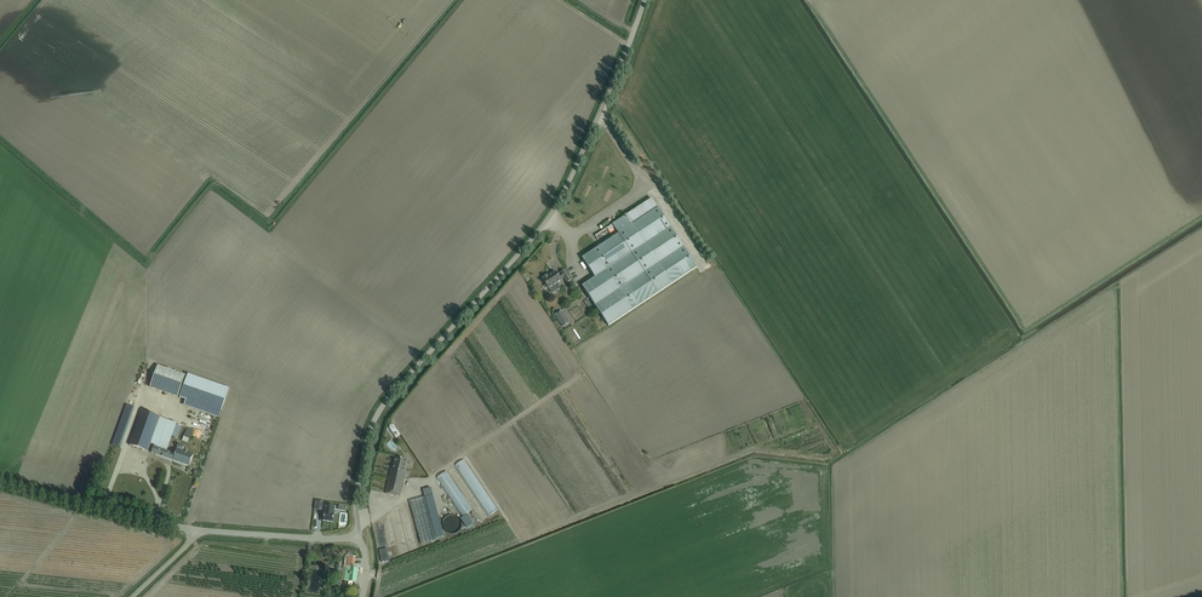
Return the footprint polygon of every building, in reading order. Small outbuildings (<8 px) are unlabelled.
[(696,268),(655,204),(651,199),(626,216),(625,215),(612,224),(612,225),(607,228),(609,231),(614,228),(618,234),(582,258),(585,263),(595,277),(582,286),(608,326),(696,268)] [(566,283),(571,280),(564,270),(560,273),(557,275),(555,271),(548,276),(547,275),(542,278),(543,280),(542,280),(548,289),(561,281),(560,279),(563,279),(566,283)] [(569,323),(561,310),(554,315),(562,327),(569,323)] [(150,387),(178,397),(186,375),(158,365),(150,387)] [(188,375),(180,397),(220,411),(228,389),(188,375)] [(132,399),(126,417),(133,420),(139,401),(132,399)] [(151,444),(160,417),(141,411),(129,445),(148,452),(151,444)] [(160,417),(151,444),(154,445),(152,454),(171,460),(173,454),(173,453),(166,450),(172,436),(176,425),(177,423),(160,417)] [(398,418),(394,421),(401,432),(405,429),(398,418)] [(177,438),(181,426),(176,425),(172,436),(177,438)] [(192,431),(187,429),(184,437),(189,439),(192,431)] [(173,453),(173,454),(171,460),(189,466),(193,455),(183,451),(184,446),(179,444),(176,452),(173,451),(173,453)] [(462,458),(491,510),(500,505),(471,453),(462,458)] [(406,460),(401,459),(395,457),(392,470),(391,470),(385,493),(400,497),(403,483),(404,476),(403,475),(406,460)] [(425,497),(410,501),(421,544),(436,540),(425,497)] [(316,501),(314,511),(322,512),(323,502),(316,501)] [(324,515),(323,521),(332,522),(334,507),(325,506),(325,512),(324,512),(324,515)] [(347,557),(344,581),(348,581),(348,585),(352,585),(353,582),(355,582),(357,568),(358,568),(353,567),(355,558),(347,557)]
